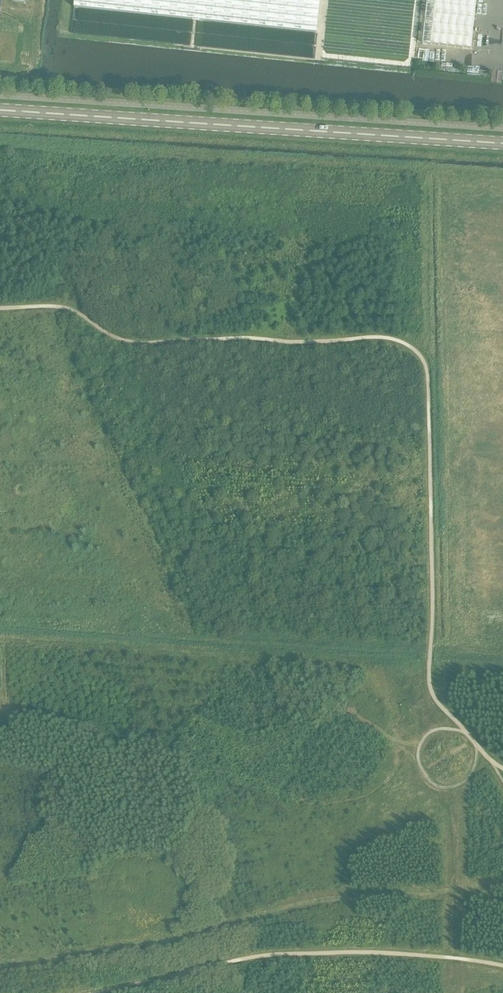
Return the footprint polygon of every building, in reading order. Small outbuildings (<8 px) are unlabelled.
[(74,7),(193,19),(198,20),(316,32),(320,0),(75,0),(74,7)] [(423,45),(472,50),(477,0),(428,0),(423,45)]
